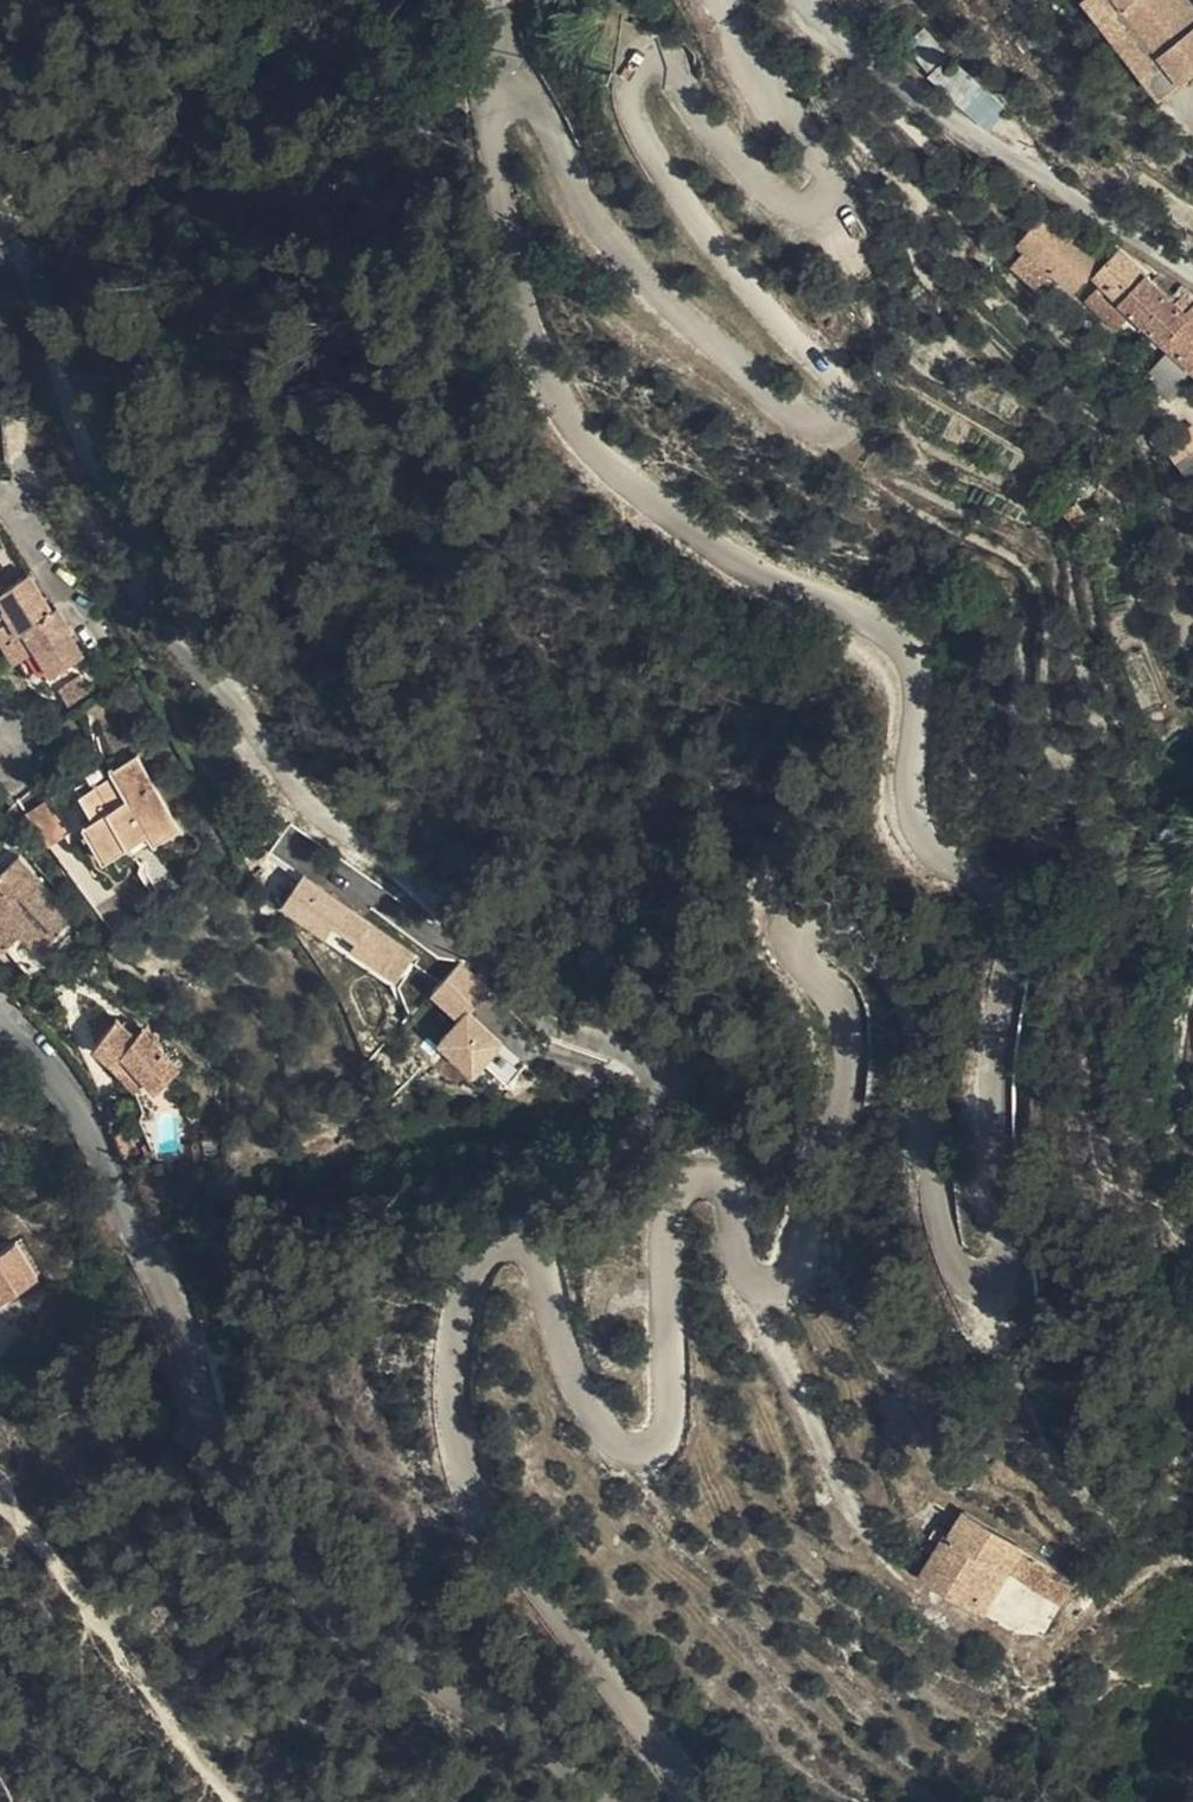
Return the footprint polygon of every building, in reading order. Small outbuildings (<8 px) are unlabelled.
[(1185,0),(1088,0),(1150,92),(1192,61),(1192,11),(1185,0)] [(1092,284),(1047,227),(1013,256),(1059,310),(1092,284)] [(1151,371),(1173,395),(1176,399),(1192,382),(1192,346),(1178,328),(1170,335),(1112,270),(1086,294),(1151,371)] [(1173,395),(1151,371),(1127,394),(1149,420),(1173,395)] [(25,457),(22,419),(1,421),(4,459),(25,457)] [(1157,491),(1180,468),(1166,453),(1144,475),(1157,491)] [(1180,468),(1157,491),(1174,511),(1192,494),(1192,483),(1180,468)] [(0,602),(0,636),(23,678),(28,676),(43,705),(92,674),(77,647),(80,645),(68,622),(61,627),(40,588),(13,603),(9,597),(6,599),(0,602)] [(115,865),(122,879),(139,869),(154,860),(160,869),(188,853),(144,774),(115,791),(120,797),(88,815),(103,843),(92,851),(103,872),(115,865)] [(68,819),(40,838),(65,873),(88,856),(68,819)] [(110,886),(122,879),(115,865),(103,872),(110,886)] [(139,869),(122,879),(130,894),(147,884),(139,869)] [(305,879),(282,912),(324,941),(331,930),(355,947),(350,953),(396,985),(417,956),(305,879)] [(0,898),(0,943),(1,944),(9,940),(24,959),(32,969),(42,961),(48,969),(71,950),(21,883),(0,898)] [(8,971),(24,959),(9,940),(1,944),(0,943),(0,961),(8,971)] [(462,962),(430,996),(459,1024),(435,1049),(472,1085),(505,1050),(469,1016),(493,992),(462,962)] [(94,1054),(105,1041),(94,1031),(82,1045),(94,1054)] [(90,1059),(105,1075),(115,1063),(138,1086),(152,1099),(161,1089),(170,1080),(174,1076),(135,1038),(127,1046),(112,1033),(105,1041),(94,1054),(90,1059)] [(115,1063),(105,1075),(101,1079),(124,1103),(138,1086),(115,1063)] [(177,1093),(170,1080),(161,1089),(168,1099),(177,1093)] [(15,1260),(0,1269),(0,1318),(36,1296),(15,1260)] [(1003,1586),(948,1551),(926,1589),(983,1626),(1003,1586)]
